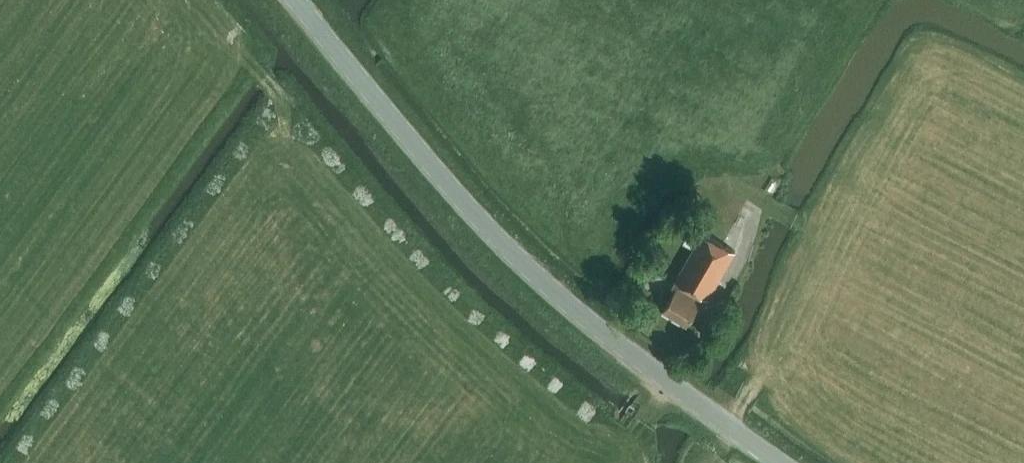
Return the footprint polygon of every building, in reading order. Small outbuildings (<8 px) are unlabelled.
[(685,240),(696,246),(676,279),(673,285),(676,288),(663,309),(687,324),(700,301),(704,295),(708,297),(735,250),(693,226),(685,240)]
